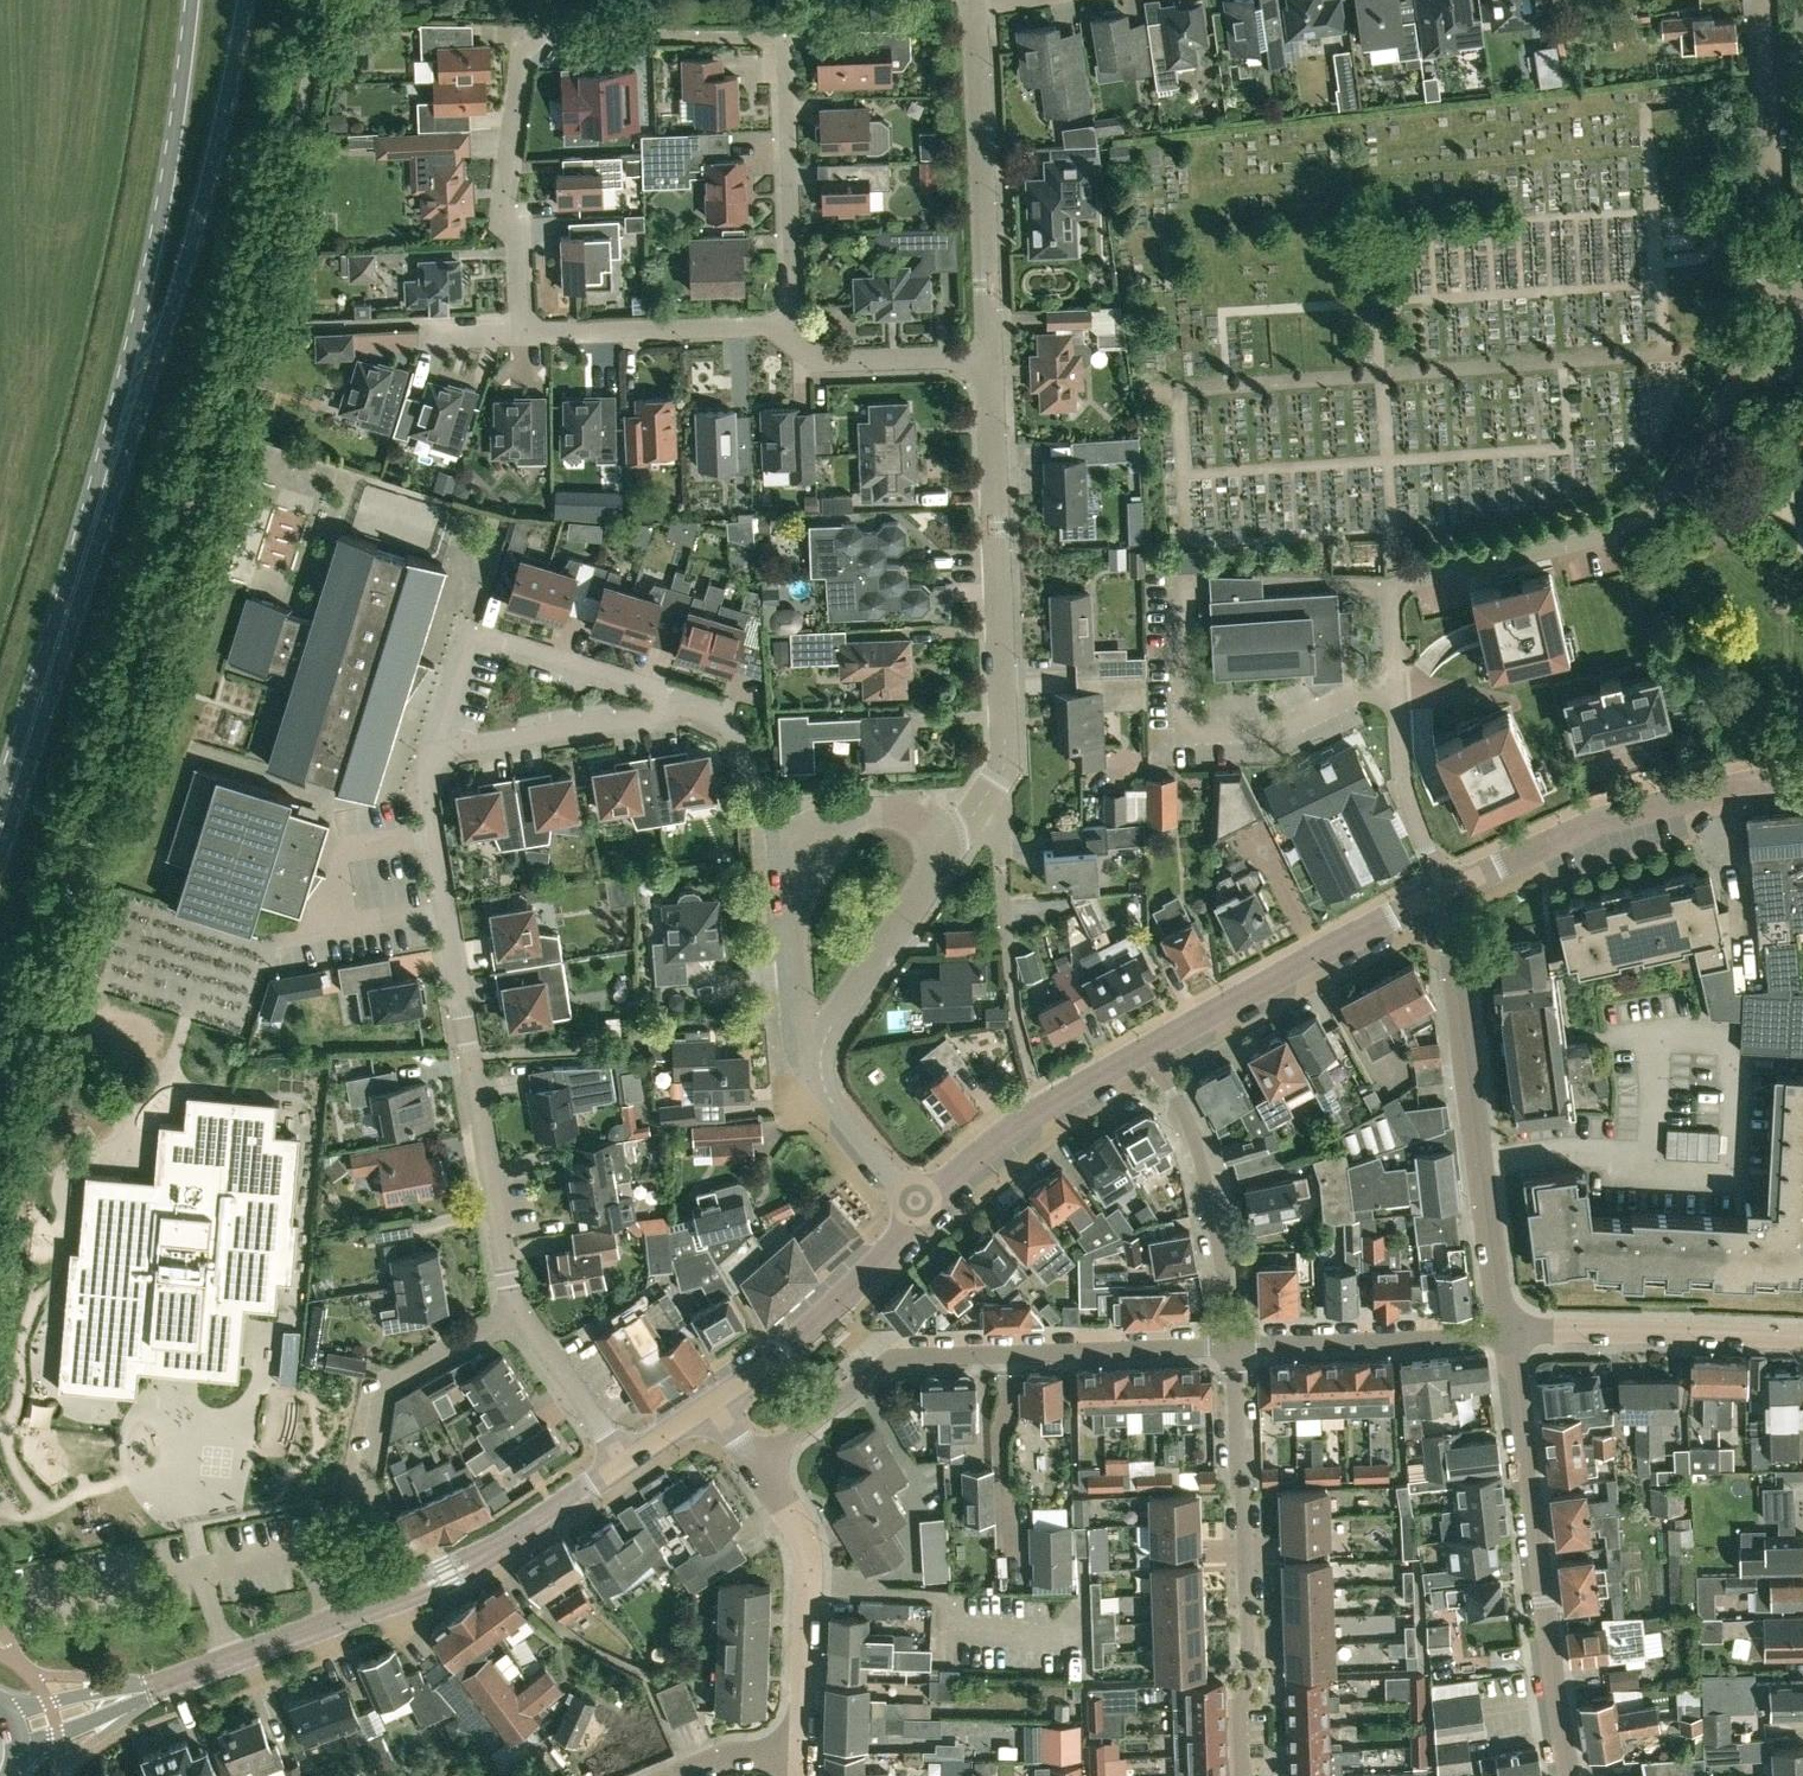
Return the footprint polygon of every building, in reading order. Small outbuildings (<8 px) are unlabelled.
[(1232,53),(1266,48),(1269,65),(1287,63),(1278,0),(1224,0),(1232,53)] [(1288,37),(1344,29),(1340,0),(1288,0),(1288,5),(1284,6),(1288,37)] [(1405,57),(1406,66),(1421,65),(1419,55),(1413,7),(1399,9),(1398,0),(1357,0),(1363,48),(1396,44),(1398,58),(1405,57)] [(1424,54),(1457,49),(1453,22),(1470,20),(1467,0),(1417,0),(1424,54)] [(1495,25),(1506,23),(1509,26),(1520,24),(1523,21),(1533,19),(1530,0),(1492,0),(1495,25)] [(1158,94),(1172,92),(1171,86),(1179,85),(1175,63),(1195,60),(1191,35),(1204,33),(1199,2),(1168,6),(1169,13),(1161,14),(1161,19),(1147,21),(1156,88),(1157,88),(1158,94)] [(1102,14),(1103,16),(1094,18),(1101,63),(1122,60),(1124,74),(1123,74),(1149,70),(1144,41),(1129,43),(1124,13),(1120,13),(1120,11),(1117,9),(1105,11),(1102,14)] [(1663,34),(1680,32),(1681,50),(1735,46),(1732,16),(1712,17),(1711,14),(1661,18),(1663,34)] [(1490,21),(1467,22),(1468,49),(1491,48),(1490,21)] [(450,45),(449,23),(421,22),(422,57),(414,57),(415,78),(436,77),(436,78),(489,76),(487,44),(450,45)] [(1019,30),(1023,59),(1021,60),(1020,61),(1019,63),(1018,65),(1017,67),(1017,69),(1017,71),(1018,72),(1019,74),(1020,76),(1021,77),(1023,78),(1024,79),(1026,80),(1026,81),(1044,79),(1048,114),(1087,108),(1080,58),(1062,60),(1060,58),(1055,25),(1019,30)] [(829,90),(835,84),(890,82),(889,45),(910,44),(910,28),(873,28),(874,45),(818,47),(819,69),(813,75),(829,90)] [(1345,78),(1361,79),(1362,50),(1346,50),(1345,78)] [(696,119),(738,118),(736,74),(713,74),(713,56),(682,57),(684,94),(695,94),(696,119)] [(563,67),(563,80),(565,142),(598,141),(598,128),(638,127),(636,70),(595,71),(595,66),(563,67)] [(470,127),(469,109),(484,109),(483,77),(489,77),(489,76),(436,78),(436,99),(417,100),(418,129),(470,127)] [(867,152),(880,152),(888,145),(888,125),(879,118),(868,118),(867,106),(820,108),(822,147),(867,145),(867,152)] [(1122,114),(1094,118),(1097,136),(1124,132),(1122,114)] [(689,176),(706,175),(707,216),(714,216),(714,221),(728,221),(728,215),(745,215),(744,186),(749,186),(749,175),(744,175),(743,158),(705,159),(704,131),(642,133),(643,173),(689,172),(689,176)] [(412,191),(424,190),(424,202),(433,211),(434,223),(442,232),(455,231),(463,222),(463,209),(471,200),(471,187),(462,179),(461,166),(452,158),(440,158),(440,152),(441,152),(440,139),(435,133),(375,135),(376,158),(410,156),(412,191)] [(1127,144),(1109,146),(1112,159),(1130,156),(1127,144)] [(583,171),(557,172),(559,205),(602,203),(601,186),(623,185),(621,155),(582,156),(583,171)] [(853,176),(822,177),(824,209),(838,208),(838,213),(854,213),(854,208),(869,207),(868,188),(890,187),(889,160),(852,161),(853,176)] [(919,160),(920,190),(938,190),(937,160),(919,160)] [(1090,160),(1048,162),(1049,180),(1030,181),(1032,252),(1073,250),(1072,212),(1092,211),(1090,160)] [(645,216),(626,216),(626,231),(645,231),(645,216)] [(562,289),(611,286),(610,255),(619,255),(618,218),(594,220),(595,234),(559,235),(562,289)] [(877,306),(886,314),(899,314),(908,305),(920,304),(928,295),(928,282),(921,276),(933,263),(956,262),(955,226),(895,228),(896,242),(905,251),(922,251),(922,257),(906,274),(897,266),(885,267),(876,276),(864,276),(855,285),(856,298),(865,307),(877,306)] [(746,234),(724,234),(689,236),(691,290),(743,288),(742,265),(747,264),(746,234)] [(348,279),(376,278),(375,250),(347,251),(348,279)] [(442,297),(459,296),(457,260),(421,261),(422,279),(405,280),(406,305),(442,303),(442,297)] [(1097,332),(1098,344),(1125,343),(1120,305),(1047,307),(1048,326),(1090,325),(1097,332)] [(327,333),(315,334),(316,358),(328,357),(327,333)] [(1081,374),(1080,363),(1084,363),(1089,358),(1088,346),(1083,341),(1070,342),(1061,333),(1048,334),(1040,343),(1040,356),(1032,364),(1033,377),(1041,385),(1042,397),(1051,406),(1064,405),(1073,396),(1073,383),(1081,374)] [(358,423),(389,432),(408,368),(389,362),(387,367),(358,358),(352,380),(348,379),(339,410),(360,416),(358,423)] [(434,431),(462,440),(478,390),(459,384),(458,388),(429,379),(422,401),(418,400),(409,430),(432,438),(434,431)] [(597,460),(615,460),(615,393),(595,394),(595,398),(564,399),(565,421),(561,421),(561,454),(584,453),(584,449),(596,449),(597,460)] [(514,451),(546,450),(545,395),(525,395),(525,399),(495,400),(495,422),(492,422),(492,455),(514,454),(514,451)] [(636,413),(623,414),(625,461),(649,460),(648,454),(675,453),(672,396),(635,398),(636,413)] [(859,421),(861,451),(914,449),(913,433),(908,433),(907,402),(870,404),(871,421),(859,421)] [(797,406),(761,408),(762,464),(763,480),(815,478),(813,411),(797,411),(797,406)] [(750,434),(734,435),(733,409),(696,410),(698,467),(733,465),(733,471),(751,471),(750,434)] [(814,440),(830,440),(829,409),(813,410),(813,411),(814,440)] [(1138,435),(1095,438),(1096,459),(1130,457),(1131,467),(1140,467),(1138,435)] [(915,464),(914,449),(861,451),(862,480),(873,480),(874,497),(910,495),(909,464),(915,464)] [(1082,458),(1045,460),(1047,492),(1045,492),(1046,517),(1059,517),(1060,534),(1094,533),(1093,512),(1085,512),(1082,458)] [(457,473),(439,468),(433,487),(451,492),(457,473)] [(822,511),(852,510),(852,493),(821,494),(822,511)] [(584,496),(555,495),(555,514),(583,515),(584,496)] [(864,572),(864,573),(878,572),(886,563),(885,551),(897,551),(906,542),(906,529),(897,520),(883,521),(875,530),(863,531),(854,522),(841,522),(833,532),(833,544),(842,552),(842,566),(856,565),(864,572)] [(376,543),(341,532),(313,621),(283,612),(285,606),(250,595),(230,661),(265,672),(267,665),(297,675),(269,764),(304,775),(305,771),(336,780),(334,784),(370,795),(442,563),(406,552),(405,556),(375,547),(376,543)] [(506,601),(534,610),(551,558),(524,550),(526,540),(512,536),(503,565),(516,569),(506,601)] [(1145,573),(1144,547),(1129,547),(1130,573),(1145,573)] [(571,588),(585,592),(594,564),(570,556),(563,568),(550,564),(552,558),(551,558),(534,610),(562,618),(564,610),(571,588)] [(836,607),(845,616),(879,615),(887,605),(899,605),(909,614),(921,613),(930,604),(929,591),(920,583),(908,583),(907,571),(898,562),(886,563),(878,572),(864,573),(864,572),(856,565),(842,566),(843,585),(835,594),(836,607)] [(647,594),(632,589),(618,636),(622,637),(622,641),(639,647),(640,642),(646,644),(655,614),(669,618),(684,565),(678,563),(671,587),(654,582),(647,594)] [(618,571),(594,564),(585,592),(599,597),(590,627),(597,629),(596,633),(613,638),(614,635),(618,636),(632,589),(617,584),(618,571)] [(1209,573),(1210,598),(1214,670),(1311,664),(1312,678),(1341,676),(1338,629),(1343,629),(1342,610),(1337,611),(1336,591),(1263,595),(1261,574),(1209,573)] [(1568,652),(1550,576),(1550,573),(1471,591),(1489,670),(1568,652)] [(689,580),(682,577),(681,577),(669,618),(684,623),(674,653),(681,655),(680,658),(697,664),(698,660),(702,662),(717,614),(701,610),(702,597),(686,591),(689,580)] [(1051,594),(1054,655),(1092,653),(1089,593),(1051,594)] [(759,615),(720,604),(717,614),(702,662),(707,663),(706,666),(723,672),(724,668),(729,670),(739,639),(760,646),(759,615)] [(903,658),(909,658),(908,638),(840,641),(840,644),(818,645),(818,629),(790,630),(791,662),(841,660),(841,675),(864,674),(865,694),(904,692),(903,658)] [(1143,655),(1098,657),(1098,675),(1099,674),(1144,672),(1144,673),(1143,655)] [(1144,672),(1099,674),(1100,691),(1101,691),(1145,690),(1144,673),(1144,672)] [(1601,690),(1567,698),(1576,737),(1665,716),(1656,677),(1622,685),(1620,676),(1599,681),(1601,690)] [(1100,691),(1055,693),(1057,745),(1077,744),(1078,762),(1104,761),(1100,691)] [(1435,745),(1456,792),(1468,819),(1542,786),(1509,712),(1435,745)] [(912,765),(911,741),(905,741),(904,727),(892,728),(891,714),(859,716),(861,767),(912,765)] [(786,722),(786,734),(807,734),(807,722),(786,722)] [(1376,794),(1352,744),(1266,786),(1287,828),(1291,826),(1325,896),(1359,880),(1357,877),(1370,870),(1372,874),(1406,857),(1384,812),(1390,809),(1381,791),(1376,794)] [(667,761),(651,763),(660,822),(685,818),(688,796),(713,792),(707,752),(667,758),(667,761)] [(634,764),(595,770),(601,810),(626,806),(636,826),(660,822),(651,763),(635,766),(634,764)] [(300,915),(329,822),(287,809),(292,796),(197,766),(168,857),(189,864),(177,905),(253,929),(261,902),(300,915)] [(1241,768),(1214,769),(1210,840),(1264,814),(1241,768)] [(532,783),(515,785),(524,844),(549,840),(551,818),(577,814),(571,774),(531,780),(532,783)] [(1177,821),(1177,776),(1146,776),(1146,821),(1177,821)] [(498,786),(458,792),(465,832),(491,828),(500,848),(524,844),(515,785),(499,788),(498,786)] [(1126,820),(1126,791),(1103,791),(1103,819),(1126,820)] [(1746,815),(1758,941),(1763,940),(1768,988),(1742,990),(1741,1018),(1740,1049),(1790,1051),(1793,986),(1801,985),(1793,928),(1802,927),(1802,809),(1746,815)] [(1071,895),(1088,894),(1099,893),(1098,879),(1095,846),(1107,845),(1106,834),(1119,833),(1118,823),(1105,824),(1051,829),(1053,848),(1043,849),(1045,864),(1040,875),(1046,877),(1046,883),(1057,882),(1066,887),(1068,881),(1070,881),(1071,895)] [(1249,868),(1248,869),(1242,856),(1228,863),(1234,871),(1217,880),(1216,902),(1236,941),(1258,930),(1260,933),(1270,929),(1268,925),(1271,924),(1263,908),(1267,905),(1258,887),(1262,878),(1257,868),(1249,868)] [(547,866),(528,867),(532,887),(544,885),(547,866)] [(1578,968),(1620,959),(1619,955),(1641,951),(1642,954),(1684,945),(1683,941),(1694,939),(1710,1016),(1741,1018),(1742,990),(1735,991),(1727,915),(1718,917),(1709,873),(1696,876),(1695,871),(1665,878),(1666,882),(1632,890),(1631,885),(1601,892),(1602,896),(1586,900),(1585,895),(1569,898),(1570,903),(1556,906),(1568,960),(1576,958),(1578,968)] [(634,874),(626,875),(629,903),(634,902),(634,874)] [(702,902),(701,896),(699,892),(694,890),(684,891),(680,893),(677,898),(678,905),(660,906),(664,951),(652,952),(655,984),(687,981),(685,955),(719,952),(714,901),(702,902)] [(1195,917),(1191,919),(1177,893),(1162,901),(1163,904),(1153,910),(1165,933),(1162,934),(1180,970),(1184,968),(1188,971),(1195,968),(1195,963),(1209,955),(1199,936),(1203,934),(1195,917)] [(1111,939),(1093,902),(1077,910),(1089,932),(1096,947),(1111,939)] [(501,950),(503,966),(562,957),(558,933),(536,930),(532,904),(492,911),(498,950),(501,950)] [(974,948),(974,927),(945,928),(946,949),(974,948)] [(1077,937),(1085,953),(1096,947),(1089,932),(1077,937)] [(1542,937),(1513,940),(1515,957),(1500,959),(1503,980),(1498,980),(1516,1117),(1540,1114),(1569,1111),(1550,963),(1546,964),(1542,937)] [(439,950),(425,955),(431,972),(445,967),(439,950)] [(1139,996),(1140,993),(1151,987),(1145,975),(1152,971),(1141,950),(1109,966),(1126,999),(1127,999),(1130,1000),(1139,996)] [(385,981),(381,957),(340,964),(344,989),(359,986),(363,1015),(375,1013),(375,1016),(422,1008),(420,999),(425,998),(422,983),(418,983),(416,976),(385,981)] [(510,1023),(550,1017),(571,1013),(567,987),(562,957),(503,966),(506,983),(504,983),(507,1004),(510,1023)] [(922,978),(923,1011),(971,1009),(970,989),(984,989),(983,960),(951,961),(952,976),(922,978)] [(1413,962),(1376,981),(1406,1037),(1414,1033),(1411,1028),(1433,1016),(1425,1002),(1432,999),(1413,962)] [(1040,1008),(1054,1036),(1085,1020),(1079,1006),(1091,1000),(1072,963),(1054,972),(1065,995),(1040,1008)] [(1126,999),(1109,966),(1085,978),(1102,1012),(1126,999)] [(284,993),(321,987),(317,968),(269,976),(265,988),(284,993)] [(1395,1043),(1406,1037),(1376,981),(1342,999),(1371,1055),(1395,1043)] [(986,1023),(1009,1023),(1009,1005),(985,1005),(986,1023)] [(1317,1091),(1336,1132),(1353,1123),(1338,1094),(1331,1081),(1333,1080),(1320,1057),(1335,1049),(1316,1014),(1287,1030),(1319,1090),(1317,1091)] [(620,1016),(605,1017),(606,1035),(621,1034),(620,1016)] [(1284,1035),(1250,1054),(1269,1090),(1256,1097),(1258,1099),(1269,1120),(1291,1108),(1285,1097),(1311,1083),(1284,1035)] [(915,1090),(941,1124),(957,1112),(958,1113),(976,1100),(951,1068),(964,1059),(947,1036),(922,1055),(936,1073),(915,1090)] [(746,1095),(745,1057),(711,1058),(710,1040),(674,1042),(676,1074),(696,1073),(697,1097),(746,1095)] [(1407,1043),(1413,1064),(1440,1061),(1438,1040),(1407,1043)] [(1588,1041),(1566,1043),(1569,1069),(1593,1066),(1599,1094),(1610,1092),(1604,1063),(1594,1065),(1588,1041)] [(1231,1061),(1198,1078),(1196,1086),(1214,1122),(1218,1133),(1235,1124),(1230,1114),(1239,1109),(1251,1135),(1220,1144),(1225,1162),(1281,1147),(1258,1099),(1253,1102),(1231,1061)] [(528,1070),(531,1089),(529,1089),(537,1135),(575,1129),(572,1109),(593,1106),(592,1101),(610,1098),(610,1097),(615,1096),(610,1063),(586,1064),(553,1066),(528,1070)] [(1783,1070),(1776,1069),(1769,1202),(1746,1201),(1745,1214),(1747,1214),(1747,1217),(1630,1211),(1630,1214),(1632,1215),(1632,1218),(1591,1216),(1586,1179),(1584,1179),(1584,1181),(1577,1182),(1575,1169),(1523,1176),(1532,1244),(1544,1243),(1547,1268),(1587,1263),(1586,1256),(1595,1256),(1594,1266),(1619,1267),(1619,1280),(1642,1281),(1643,1262),(1665,1263),(1665,1275),(1688,1277),(1689,1264),(1711,1266),(1710,1278),(1754,1280),(1754,1268),(1777,1269),(1777,1275),(1799,1276),(1800,1264),(1802,1264),(1802,1071),(1783,1070)] [(380,1132),(432,1122),(424,1082),(379,1090),(376,1072),(345,1078),(350,1104),(374,1100),(380,1132)] [(638,1074),(622,1076),(626,1103),(642,1101),(638,1074)] [(75,1241),(62,1380),(139,1387),(141,1362),(240,1371),(246,1298),(277,1301),(280,1273),(294,1274),(300,1213),(295,1212),(302,1128),(277,1125),(280,1095),(192,1087),(189,1117),(164,1115),(159,1172),(90,1165),(83,1241),(75,1241)] [(692,1101),(661,1105),(663,1122),(694,1118),(692,1101)] [(1403,1140),(1385,1106),(1353,1123),(1336,1132),(1342,1145),(1346,1153),(1371,1151),(1403,1140)] [(1145,1110),(1115,1127),(1137,1164),(1151,1156),(1159,1169),(1172,1162),(1164,1148),(1171,1144),(1153,1112),(1145,1110)] [(693,1126),(694,1142),(762,1137),(760,1120),(693,1126)] [(1446,1238),(1446,1244),(1450,1244),(1447,1223),(1457,1221),(1454,1200),(1460,1199),(1450,1124),(1431,1130),(1403,1139),(1403,1140),(1407,1147),(1371,1151),(1346,1153),(1352,1215),(1352,1217),(1360,1216),(1373,1215),(1371,1200),(1384,1198),(1385,1202),(1408,1199),(1408,1195),(1420,1194),(1422,1210),(1414,1211),(1417,1241),(1418,1257),(1433,1255),(1431,1240),(1446,1238)] [(1695,1128),(1689,1128),(1666,1126),(1664,1154),(1717,1156),(1719,1129),(1695,1128)] [(1105,1203),(1136,1184),(1135,1183),(1137,1182),(1126,1162),(1125,1162),(1106,1132),(1075,1152),(1094,1182),(1105,1203)] [(566,1147),(568,1158),(564,1159),(569,1187),(629,1177),(626,1159),(635,1157),(633,1142),(636,1141),(635,1135),(595,1141),(595,1142),(566,1147)] [(350,1154),(353,1170),(384,1165),(389,1195),(387,1196),(387,1197),(443,1187),(438,1154),(408,1159),(406,1144),(350,1154)] [(1352,1215),(1346,1153),(1342,1145),(1315,1153),(1322,1174),(1326,1217),(1345,1215),(1352,1215)] [(1281,1147),(1233,1160),(1237,1175),(1285,1162),(1281,1147)] [(1085,1249),(1118,1235),(1108,1221),(1103,1225),(1094,1212),(1062,1167),(1048,1177),(1047,1175),(1028,1189),(1051,1220),(1067,1208),(1078,1224),(1083,1219),(1094,1232),(1081,1242),(1085,1249)] [(1251,1216),(1253,1227),(1254,1231),(1284,1225),(1281,1210),(1298,1206),(1296,1193),(1309,1191),(1305,1174),(1292,1176),(1245,1186),(1251,1216)] [(580,1226),(609,1221),(609,1222),(635,1217),(629,1177),(569,1187),(574,1215),(578,1214),(580,1226)] [(693,1204),(697,1219),(668,1227),(669,1234),(671,1255),(672,1255),(708,1246),(716,1260),(730,1248),(748,1231),(747,1227),(750,1226),(745,1206),(750,1198),(746,1185),(737,1180),(697,1191),(700,1203),(693,1204)] [(766,1317),(819,1271),(816,1266),(859,1228),(830,1196),(769,1250),(751,1229),(748,1231),(730,1248),(748,1269),(741,1275),(766,1317)] [(1062,1245),(1028,1202),(1024,1205),(1019,1204),(1011,1210),(1012,1215),(1001,1224),(1047,1280),(1058,1271),(1047,1258),(1062,1245)] [(1118,1204),(1105,1213),(1110,1220),(1108,1221),(1118,1235),(1135,1228),(1118,1204)] [(1358,1217),(1360,1217),(1360,1216),(1352,1217),(1352,1215),(1345,1215),(1346,1245),(1345,1245),(1346,1267),(1324,1268),(1325,1307),(1357,1306),(1356,1268),(1359,1268),(1358,1245),(1359,1245),(1358,1217)] [(1155,1269),(1195,1262),(1189,1229),(1175,1232),(1172,1217),(1153,1221),(1138,1228),(1142,1258),(1153,1257),(1155,1269)] [(376,1239),(414,1233),(412,1219),(374,1225),(376,1239)] [(549,1252),(555,1288),(603,1280),(599,1255),(616,1252),(611,1225),(574,1232),(577,1248),(549,1252)] [(668,1227),(644,1230),(649,1270),(673,1268),(669,1234),(668,1227)] [(989,1281),(992,1280),(1002,1292),(1013,1284),(1002,1270),(1017,1258),(993,1228),(988,1232),(985,1232),(978,1237),(978,1241),(965,1252),(989,1281)] [(1142,1258),(1138,1228),(1119,1237),(1078,1254),(1078,1284),(1093,1283),(1093,1255),(1124,1247),(1126,1261),(1142,1258)] [(1409,1303),(1408,1267),(1385,1267),(1384,1232),(1362,1233),(1363,1269),(1373,1269),(1374,1312),(1396,1311),(1396,1304),(1409,1303)] [(391,1258),(395,1285),(442,1277),(438,1249),(397,1256),(395,1242),(383,1244),(385,1259),(391,1258)] [(1435,1284),(1439,1311),(1471,1306),(1463,1242),(1450,1244),(1446,1244),(1449,1268),(1420,1271),(1421,1285),(1435,1284)] [(708,1344),(746,1322),(729,1292),(733,1289),(716,1260),(708,1246),(672,1255),(676,1273),(680,1288),(701,1282),(711,1301),(690,1313),(708,1344)] [(1260,1309),(1297,1307),(1296,1280),(1313,1280),(1311,1247),(1296,1248),(1297,1263),(1258,1265),(1260,1309)] [(931,1279),(952,1304),(958,1310),(973,1297),(968,1291),(982,1279),(961,1252),(942,1268),(943,1269),(931,1279)] [(384,1329),(424,1322),(424,1319),(431,1315),(430,1308),(447,1305),(442,1277),(395,1285),(399,1307),(381,1310),(384,1329)] [(936,1327),(935,1298),(924,1285),(919,1289),(911,1280),(884,1303),(886,1305),(884,1307),(883,1309),(883,1311),(884,1313),(884,1314),(886,1316),(887,1317),(890,1318),(892,1318),(893,1317),(895,1316),(903,1325),(920,1311),(920,1327),(936,1327)] [(1186,1313),(1185,1306),(1185,1288),(1159,1289),(1159,1282),(1142,1283),(1143,1320),(1171,1319),(1171,1308),(1175,1307),(1181,1313),(1186,1313)] [(1093,1304),(1093,1283),(1078,1284),(1078,1303),(1078,1304),(1079,1304),(1093,1304)] [(1114,1321),(1143,1320),(1142,1283),(1123,1283),(1124,1290),(1098,1291),(1099,1309),(1113,1309),(1114,1321)] [(984,1325),(1028,1323),(1028,1322),(1042,1321),(1042,1317),(1019,1289),(1007,1298),(1010,1300),(983,1301),(984,1325)] [(305,1360),(325,1364),(327,1354),(320,1353),(327,1304),(313,1302),(305,1360)] [(1064,1314),(1054,1302),(1047,1307),(1058,1322),(1064,1320),(1064,1314)] [(1064,1320),(1064,1322),(1079,1322),(1079,1304),(1078,1304),(1078,1303),(1063,1303),(1064,1314),(1064,1320)] [(674,1312),(644,1332),(677,1383),(707,1363),(674,1312)] [(618,1318),(593,1335),(613,1367),(639,1406),(664,1389),(618,1318)] [(283,1345),(298,1347),(300,1330),(284,1329),(283,1345)] [(365,1358),(327,1351),(327,1354),(325,1364),(325,1365),(363,1372),(365,1358)] [(1486,1351),(1442,1356),(1448,1406),(1449,1406),(1447,1389),(1452,1389),(1452,1390),(1490,1386),(1486,1351)] [(478,1369),(461,1378),(477,1401),(516,1376),(502,1353),(478,1369)] [(1702,1423),(1716,1423),(1717,1393),(1718,1354),(1691,1353),(1690,1392),(1703,1392),(1702,1423)] [(1718,1354),(1717,1393),(1716,1423),(1730,1424),(1731,1393),(1745,1393),(1745,1355),(1718,1354)] [(1750,1383),(1750,1396),(1801,1395),(1801,1371),(1764,1372),(1764,1356),(1750,1355),(1750,1383)] [(1404,1436),(1423,1434),(1420,1409),(1448,1406),(1442,1356),(1399,1361),(1405,1411),(1403,1411),(1404,1436)] [(1367,1359),(1340,1360),(1342,1413),(1369,1412),(1367,1359)] [(1367,1359),(1369,1412),(1394,1411),(1392,1359),(1367,1359)] [(1340,1360),(1318,1361),(1320,1414),(1342,1413),(1340,1360)] [(1318,1361),(1289,1362),(1291,1415),(1320,1414),(1318,1361)] [(1271,1404),(1272,1416),(1291,1415),(1289,1362),(1269,1363),(1270,1382),(1258,1382),(1259,1404),(1271,1404)] [(1177,1420),(1200,1419),(1199,1406),(1212,1405),(1211,1383),(1199,1384),(1199,1365),(1179,1366),(1180,1403),(1176,1403),(1177,1420)] [(1161,1404),(1176,1403),(1180,1403),(1179,1366),(1150,1367),(1152,1427),(1162,1427),(1161,1404)] [(449,1367),(423,1382),(431,1395),(445,1387),(457,1380),(449,1367)] [(1150,1367),(1126,1368),(1127,1405),(1141,1405),(1142,1427),(1152,1427),(1150,1367)] [(1127,1421),(1126,1405),(1127,1405),(1126,1368),(1101,1369),(1103,1429),(1104,1429),(1104,1422),(1127,1421)] [(1094,1429),(1103,1429),(1101,1369),(1076,1370),(1077,1407),(1093,1406),(1094,1429)] [(1041,1374),(1038,1371),(1030,1371),(1027,1375),(1026,1375),(1026,1389),(1020,1389),(1021,1410),(1043,1409),(1044,1428),(1061,1427),(1058,1373),(1041,1374)] [(1540,1408),(1573,1404),(1573,1408),(1602,1405),(1600,1387),(1603,1387),(1601,1373),(1576,1376),(1575,1376),(1537,1380),(1540,1408)] [(950,1459),(962,1459),(962,1434),(975,1434),(974,1378),(972,1378),(968,1374),(960,1375),(956,1379),(948,1379),(950,1449),(950,1459)] [(937,1450),(950,1449),(948,1379),(941,1379),(936,1375),(928,1375),(924,1379),(922,1379),(923,1417),(936,1416),(937,1450)] [(475,1432),(484,1445),(509,1429),(501,1417),(531,1398),(516,1376),(477,1401),(486,1415),(476,1421),(481,1429),(475,1432)] [(1647,1378),(1618,1379),(1618,1414),(1635,1413),(1636,1451),(1648,1450),(1647,1378)] [(1676,1378),(1647,1378),(1648,1450),(1659,1450),(1659,1413),(1676,1413),(1676,1378)] [(218,1406),(309,1417),(312,1393),(221,1382),(218,1406)] [(423,1382),(410,1389),(418,1404),(432,1397),(431,1395),(423,1382)] [(392,1419),(413,1407),(406,1392),(395,1398),(392,1419)] [(1764,1419),(1751,1419),(1751,1425),(1802,1424),(1802,1395),(1801,1395),(1750,1396),(1751,1409),(1763,1408),(1764,1419)] [(1545,1449),(1583,1445),(1582,1444),(1581,1429),(1586,1428),(1588,1423),(1612,1421),(1612,1404),(1602,1405),(1573,1408),(1574,1417),(1541,1421),(1545,1449)] [(920,1432),(905,1405),(888,1415),(904,1442),(920,1432)] [(547,1422),(543,1424),(517,1441),(509,1429),(484,1445),(466,1457),(475,1471),(493,1459),(499,1468),(514,1458),(522,1471),(561,1445),(547,1422)] [(888,1488),(905,1477),(874,1424),(838,1445),(853,1471),(836,1481),(851,1508),(843,1513),(847,1521),(839,1526),(865,1571),(902,1550),(886,1524),(903,1513),(888,1488)] [(1802,1424),(1751,1425),(1751,1465),(1767,1465),(1767,1450),(1802,1449),(1802,1446),(1802,1424)] [(1422,1435),(1425,1458),(1427,1474),(1449,1471),(1499,1465),(1496,1437),(1456,1442),(1454,1430),(1422,1435)] [(1612,1433),(1591,1434),(1592,1443),(1582,1444),(1583,1445),(1545,1449),(1548,1478),(1586,1473),(1595,1472),(1594,1454),(1613,1453),(1612,1433)] [(1320,1436),(1310,1436),(1312,1464),(1304,1464),(1305,1481),(1322,1480),(1321,1463),(1322,1463),(1320,1436)] [(1164,1462),(1153,1463),(1154,1486),(1172,1486),(1172,1484),(1179,1484),(1178,1441),(1163,1441),(1164,1462)] [(1718,1445),(1688,1446),(1689,1467),(1719,1466),(1718,1445)] [(1732,1445),(1718,1445),(1719,1466),(1732,1466),(1732,1445)] [(450,1456),(438,1461),(437,1461),(466,1523),(491,1512),(474,1474),(461,1480),(450,1456)] [(1129,1464),(1129,1457),(1105,1458),(1105,1488),(1123,1488),(1123,1486),(1130,1486),(1129,1464)] [(422,1458),(407,1465),(440,1535),(465,1524),(465,1523),(466,1523),(437,1461),(425,1467),(422,1458)] [(1689,1480),(1689,1466),(1658,1468),(1657,1458),(1648,1458),(1650,1482),(1689,1480)] [(1370,1462),(1371,1477),(1388,1476),(1388,1461),(1370,1462)] [(1371,1477),(1370,1462),(1353,1463),(1354,1478),(1371,1477)] [(1153,1463),(1129,1464),(1130,1486),(1136,1485),(1136,1487),(1154,1486),(1153,1463)] [(1339,1480),(1339,1463),(1322,1463),(1321,1463),(1322,1480),(1339,1480)] [(439,1536),(440,1535),(407,1465),(393,1471),(408,1504),(396,1510),(396,1509),(395,1509),(412,1547),(438,1535),(439,1536)] [(1261,1482),(1262,1482),(1277,1482),(1276,1465),(1261,1466),(1261,1482)] [(1099,1466),(1078,1467),(1079,1488),(1088,1488),(1088,1489),(1105,1488),(1105,1471),(1099,1471),(1099,1466)] [(963,1520),(995,1519),(993,1467),(961,1468),(963,1520)] [(1198,1468),(1199,1485),(1215,1484),(1214,1468),(1198,1468)] [(1450,1473),(1449,1471),(1427,1474),(1427,1476),(1408,1478),(1409,1490),(1453,1484),(1456,1507),(1504,1501),(1500,1472),(1452,1478),(1450,1473)] [(510,1497),(496,1475),(480,1485),(494,1508),(510,1497)] [(1550,1494),(1553,1518),(1617,1510),(1615,1477),(1605,1478),(1607,1497),(1584,1500),(1583,1490),(1550,1494)] [(659,1491),(646,1498),(635,1506),(646,1523),(652,1532),(664,1524),(658,1516),(675,1505),(688,1526),(727,1500),(713,1478),(691,1492),(686,1484),(678,1490),(672,1481),(659,1491)] [(1412,1511),(1407,1482),(1396,1484),(1400,1512),(1412,1511)] [(1692,1525),(1691,1518),(1691,1509),(1683,1509),(1683,1484),(1649,1485),(1649,1512),(1666,1513),(1667,1526),(1666,1526),(1669,1597),(1694,1596),(1692,1525)] [(1277,1488),(1278,1517),(1327,1515),(1326,1486),(1277,1488)] [(1151,1493),(1152,1521),(1201,1520),(1200,1491),(1151,1493)] [(1073,1497),(1074,1524),(1088,1524),(1087,1496),(1073,1497)] [(688,1556),(698,1570),(738,1543),(737,1542),(720,1554),(711,1541),(741,1521),(727,1500),(688,1526),(702,1546),(697,1549),(698,1550),(688,1556)] [(1493,1533),(1508,1531),(1504,1501),(1456,1507),(1442,1509),(1443,1517),(1457,1515),(1459,1536),(1493,1533)] [(1740,1545),(1741,1573),(1765,1572),(1765,1570),(1802,1569),(1802,1533),(1790,1533),(1790,1516),(1787,1517),(1787,1501),(1763,1502),(1763,1517),(1778,1517),(1778,1533),(1764,1534),(1764,1544),(1740,1545)] [(1617,1510),(1553,1518),(1556,1541),(1589,1538),(1588,1527),(1597,1526),(1598,1533),(1603,1533),(1604,1545),(1619,1543),(1617,1510)] [(1412,1511),(1400,1512),(1402,1536),(1416,1535),(1412,1511)] [(932,1580),(960,1579),(957,1515),(929,1517),(932,1580)] [(1327,1515),(1278,1517),(1279,1545),(1298,1544),(1299,1557),(1329,1557),(1327,1515)] [(577,1536),(579,1540),(575,1543),(605,1589),(650,1559),(658,1571),(670,1563),(662,1551),(664,1550),(652,1532),(646,1523),(623,1538),(611,1520),(592,1532),(589,1528),(577,1536)] [(1152,1521),(1153,1563),(1183,1562),(1182,1549),(1202,1548),(1201,1520),(1152,1521)] [(1072,1576),(1071,1522),(1028,1524),(1029,1557),(1032,1557),(1033,1578),(1072,1576)] [(1089,1552),(1088,1524),(1074,1524),(1074,1526),(1075,1552),(1089,1552)] [(1014,1547),(1014,1525),(1004,1525),(1004,1547),(1014,1547)] [(1424,1589),(1430,1588),(1429,1585),(1451,1582),(1450,1569),(1497,1562),(1493,1533),(1459,1536),(1445,1537),(1449,1567),(1422,1570),(1424,1589)] [(563,1536),(540,1551),(561,1582),(583,1567),(563,1536)] [(746,1555),(738,1543),(698,1570),(683,1579),(691,1591),(746,1555)] [(1591,1556),(1558,1560),(1561,1583),(1620,1576),(1619,1543),(1604,1545),(1607,1563),(1593,1566),(1591,1556)] [(538,1597),(561,1582),(540,1551),(516,1567),(538,1597)] [(989,1551),(988,1591),(1006,1591),(1006,1551),(989,1551)] [(1299,1557),(1279,1558),(1280,1580),(1280,1587),(1330,1585),(1329,1578),(1329,1557),(1299,1557)] [(1202,1562),(1183,1562),(1153,1563),(1154,1593),(1203,1591),(1202,1562)] [(1402,1568),(1403,1583),(1413,1582),(1413,1568),(1402,1568)] [(1726,1573),(1726,1587),(1755,1586),(1756,1605),(1771,1605),(1792,1605),(1792,1601),(1802,1601),(1802,1575),(1792,1575),(1792,1572),(1765,1572),(1741,1573),(1726,1573)] [(1620,1576),(1561,1583),(1564,1607),(1597,1602),(1596,1594),(1610,1592),(1612,1616),(1623,1615),(1620,1576)] [(1463,1584),(1430,1588),(1432,1605),(1466,1601),(1467,1615),(1504,1610),(1501,1588),(1499,1589),(1498,1578),(1463,1583),(1463,1584)] [(1090,1579),(1090,1594),(1101,1594),(1100,1579),(1090,1579)] [(476,1598),(503,1634),(527,1615),(501,1581),(477,1599),(476,1598)] [(769,1583),(719,1582),(718,1614),(768,1615),(769,1583)] [(1414,1597),(1413,1582),(1403,1583),(1403,1598),(1414,1597)] [(580,1585),(567,1594),(578,1611),(591,1603),(580,1585)] [(1330,1585),(1280,1587),(1281,1610),(1281,1615),(1331,1613),(1330,1608),(1330,1585)] [(1155,1621),(1204,1619),(1204,1612),(1203,1591),(1154,1593),(1155,1621)] [(1129,1593),(1129,1606),(1147,1605),(1147,1593),(1129,1593)] [(567,1594),(549,1606),(564,1621),(578,1611),(567,1594)] [(1101,1594),(1090,1594),(1091,1624),(1115,1623),(1114,1608),(1101,1609),(1101,1594)] [(456,1666),(454,1668),(460,1676),(488,1657),(482,1650),(503,1634),(476,1598),(431,1632),(456,1666)] [(913,1601),(883,1601),(882,1613),(913,1614),(913,1601)] [(1331,1613),(1281,1615),(1282,1640),(1282,1643),(1332,1641),(1332,1638),(1331,1613)] [(718,1614),(717,1645),(767,1646),(768,1615),(718,1614)] [(830,1614),(829,1643),(931,1647),(931,1630),(910,1629),(909,1633),(868,1632),(868,1616),(830,1614)] [(1720,1618),(1720,1633),(1747,1632),(1749,1632),(1750,1654),(1764,1654),(1764,1655),(1764,1656),(1787,1655),(1802,1655),(1802,1614),(1763,1615),(1763,1616),(1720,1618)] [(1603,1625),(1566,1630),(1570,1662),(1607,1658),(1607,1659),(1646,1655),(1641,1615),(1623,1615),(1612,1616),(1601,1616),(1603,1625)] [(1204,1619),(1155,1621),(1156,1650),(1205,1648),(1204,1619)] [(1451,1647),(1449,1622),(1426,1624),(1428,1649),(1451,1647)] [(1115,1623),(1091,1624),(1093,1650),(1103,1649),(1116,1649),(1115,1623)] [(1415,1623),(1404,1624),(1405,1638),(1415,1638),(1416,1638),(1415,1623)] [(482,1650),(488,1657),(460,1676),(454,1668),(432,1684),(431,1685),(434,1694),(440,1690),(475,1732),(490,1749),(504,1770),(538,1750),(517,1723),(525,1717),(509,1695),(511,1694),(504,1684),(526,1671),(503,1634),(482,1650)] [(1416,1652),(1415,1638),(1405,1638),(1405,1653),(1416,1652)] [(1332,1641),(1282,1643),(1283,1671),(1333,1669),(1332,1641)] [(866,1658),(891,1659),(890,1666),(930,1667),(931,1647),(829,1643),(828,1673),(829,1673),(866,1674),(866,1658)] [(717,1645),(716,1676),(766,1677),(767,1646),(717,1645)] [(455,1709),(475,1732),(440,1690),(434,1694),(431,1685),(432,1684),(428,1677),(424,1679),(419,1668),(405,1673),(394,1647),(359,1662),(377,1704),(408,1691),(422,1724),(455,1709)] [(1205,1648),(1156,1650),(1157,1676),(1206,1674),(1205,1648)] [(1093,1664),(1103,1664),(1103,1649),(1093,1650),(1092,1649),(1093,1664)] [(542,1664),(528,1675),(526,1671),(504,1684),(511,1694),(509,1695),(525,1717),(517,1723),(538,1750),(547,1744),(530,1723),(542,1713),(537,1708),(562,1688),(542,1664)] [(1636,1664),(1608,1668),(1611,1688),(1639,1684),(1636,1664)] [(959,1668),(940,1667),(940,1678),(929,1678),(929,1696),(958,1696),(959,1668)] [(1704,1709),(1740,1708),(1740,1704),(1770,1704),(1770,1715),(1802,1714),(1802,1679),(1770,1679),(1751,1679),(1751,1670),(1703,1671),(1704,1709)] [(1385,1699),(1409,1698),(1409,1697),(1424,1697),(1423,1681),(1422,1681),(1422,1674),(1385,1674),(1385,1699)] [(716,1676),(715,1708),(765,1709),(766,1677),(716,1676)] [(1288,1677),(1289,1702),(1338,1700),(1337,1693),(1325,1694),(1324,1676),(1288,1677)] [(671,1683),(685,1719),(699,1713),(684,1677),(671,1683)] [(1172,1683),(1173,1707),(1222,1705),(1221,1681),(1172,1683)] [(350,1743),(366,1736),(357,1713),(345,1682),(291,1703),(305,1740),(343,1726),(350,1743)] [(671,1683),(657,1690),(672,1725),(685,1719),(671,1683)] [(826,1712),(884,1714),(930,1715),(931,1700),(903,1699),(903,1700),(902,1700),(885,1699),(885,1698),(866,1697),(866,1684),(827,1683),(826,1712)] [(1123,1709),(1122,1685),(1087,1686),(1088,1694),(1087,1694),(1087,1710),(1103,1709),(1123,1709)] [(1478,1688),(1431,1695),(1437,1773),(1437,1775),(1449,1775),(1448,1772),(1472,1769),(1467,1735),(1485,1733),(1478,1688)] [(600,1760),(600,1759),(615,1728),(598,1720),(601,1713),(592,1709),(596,1700),(574,1690),(554,1733),(575,1742),(572,1747),(600,1760)] [(1697,1690),(1681,1691),(1683,1716),(1699,1715),(1697,1690)] [(1578,1714),(1580,1728),(1641,1717),(1657,1718),(1655,1703),(1630,1708),(1630,1707),(1615,1710),(1612,1691),(1591,1695),(1592,1700),(1576,1703),(1578,1714)] [(1410,1713),(1425,1713),(1424,1697),(1409,1697),(1409,1698),(1410,1713)] [(1289,1702),(1289,1727),(1326,1725),(1325,1707),(1338,1707),(1338,1700),(1289,1702)] [(383,1718),(377,1704),(357,1713),(366,1736),(380,1730),(380,1729),(386,1726),(383,1718)] [(1173,1707),(1174,1730),(1223,1729),(1222,1705),(1173,1707)] [(1104,1733),(1103,1709),(1087,1710),(1088,1734),(1104,1733)] [(884,1714),(826,1712),(825,1741),(864,1743),(865,1728),(901,1729),(901,1733),(941,1734),(941,1717),(930,1716),(930,1715),(884,1714)] [(228,1747),(216,1751),(226,1775),(265,1775),(263,1771),(284,1763),(277,1743),(271,1746),(259,1715),(222,1729),(228,1747)] [(1678,1717),(1679,1731),(1700,1730),(1699,1716),(1678,1717)] [(1659,1726),(1657,1718),(1641,1717),(1580,1728),(1583,1743),(1585,1753),(1605,1750),(1606,1756),(1623,1753),(1619,1733),(1659,1726)] [(1083,1720),(1044,1721),(1045,1756),(1084,1755),(1083,1720)] [(1289,1727),(1290,1755),(1359,1752),(1358,1746),(1339,1747),(1339,1740),(1327,1741),(1326,1725),(1289,1727)] [(1224,1753),(1223,1729),(1174,1730),(1175,1755),(1224,1753)] [(376,1759),(383,1775),(387,1775),(397,1771),(395,1765),(380,1730),(366,1736),(376,1759)] [(1425,1730),(1410,1730),(1410,1745),(1425,1744),(1425,1730)] [(1765,1736),(1741,1738),(1741,1752),(1766,1751),(1765,1736)] [(298,1761),(300,1765),(309,1761),(300,1738),(291,1742),(298,1761)] [(144,1756),(150,1770),(141,1774),(141,1775),(218,1775),(207,1748),(192,1753),(187,1739),(144,1756)] [(1725,1739),(1703,1740),(1704,1754),(1705,1763),(1726,1761),(1725,1739)] [(1104,1741),(1089,1741),(1089,1757),(1104,1757),(1104,1741)] [(1411,1761),(1426,1761),(1425,1744),(1410,1745),(1411,1761)] [(1535,1746),(1495,1752),(1495,1753),(1478,1756),(1482,1775),(1540,1775),(1535,1746)] [(1768,1775),(1783,1775),(1802,1775),(1802,1746),(1772,1748),(1772,1758),(1767,1759),(1768,1775)] [(1291,1775),(1311,1775),(1310,1772),(1328,1772),(1341,1771),(1341,1759),(1359,1759),(1359,1752),(1290,1755),(1291,1775)] [(825,1775),(888,1775),(888,1772),(864,1772),(864,1753),(827,1753),(825,1753),(825,1775)] [(1224,1753),(1175,1755),(1176,1775),(1225,1775),(1224,1753)] [(1686,1756),(1649,1758),(1652,1771),(1629,1775),(1687,1775),(1686,1756)] [(1104,1757),(1089,1757),(1090,1773),(1105,1772),(1104,1757)] [(300,1765),(298,1761),(285,1766),(288,1775),(304,1775),(300,1765)] [(1050,1764),(1051,1775),(1082,1775),(1081,1762),(1050,1764)]
